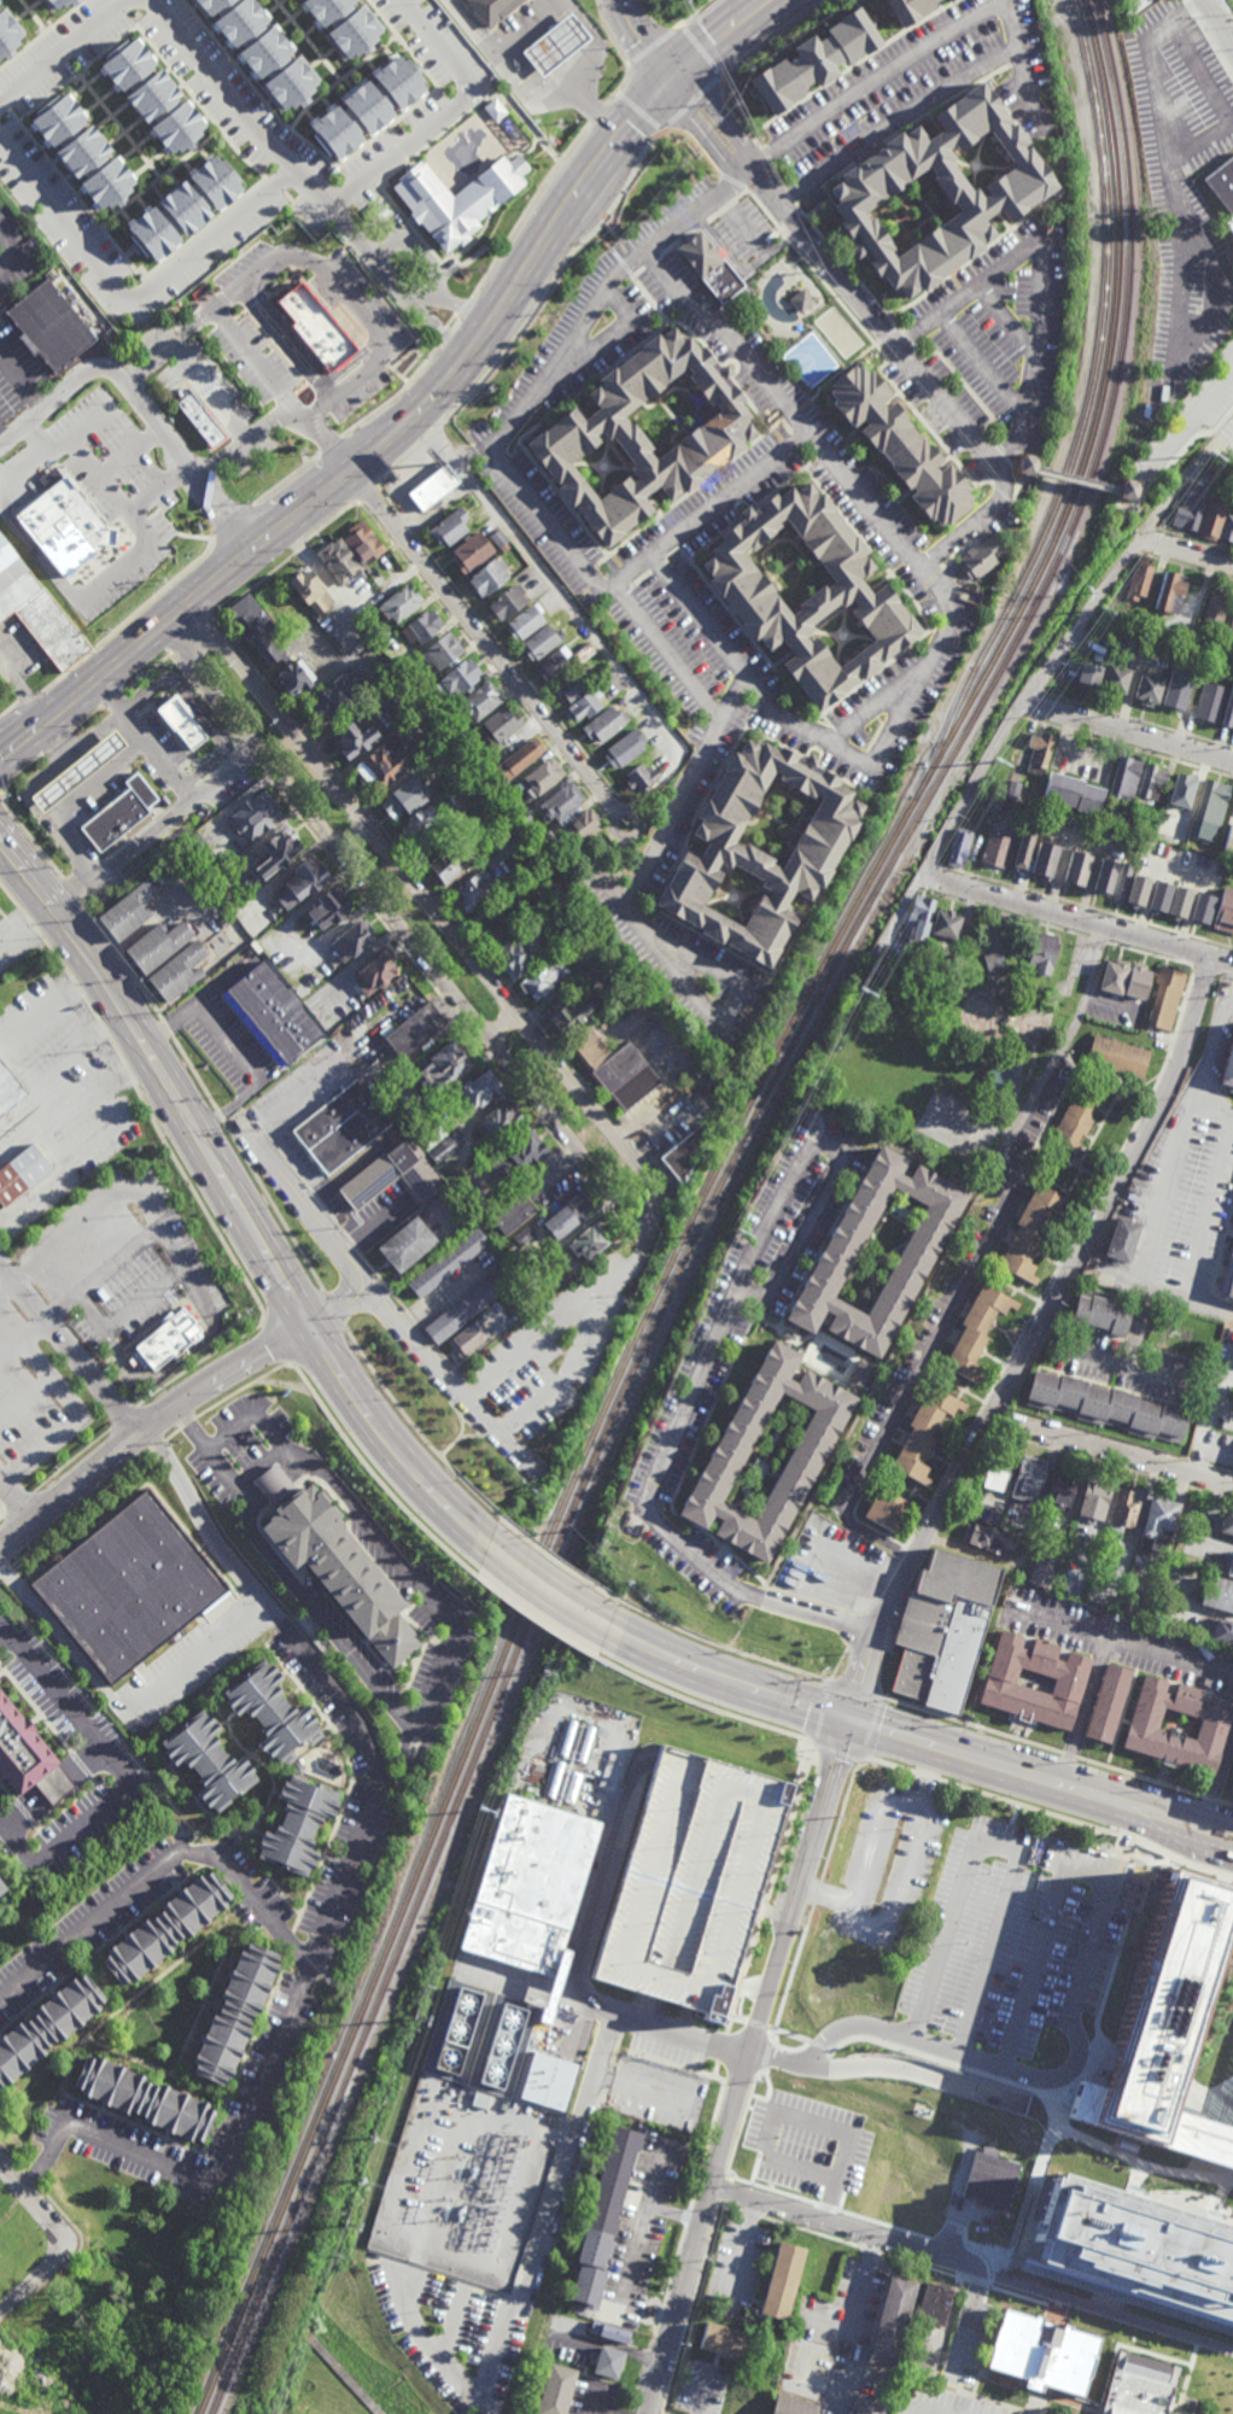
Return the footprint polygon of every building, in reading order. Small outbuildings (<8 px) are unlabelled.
[(51,2),(49,0),(86,0),(76,7),(72,2),(66,7),(63,5),(57,10),(55,7),(53,10),(48,4),(51,2)] [(205,7),(211,2),(220,12),(211,19),(229,41),(234,36),(241,45),(234,51),(255,74),(259,71),(264,76),(258,80),(280,105),(286,100),(288,104),(294,99),(298,104),(308,97),(304,92),(320,78),(254,0),(199,0),(205,7)] [(299,2),(320,25),(325,23),(329,28),(323,31),(345,57),(351,52),(353,55),(360,51),(363,55),(373,48),(369,43),(385,30),(360,0),(302,0),(299,2)] [(489,28),(465,0),(523,0),(489,28)] [(899,28),(947,0),(883,0),(899,28)] [(746,78),(855,5),(880,41),(771,116),(746,78)] [(6,57),(0,61),(0,13),(4,10),(5,11),(8,8),(13,16),(11,17),(19,27),(22,25),(27,31),(23,34),(25,36),(18,41),(21,45),(16,49),(18,54),(8,62),(6,57)] [(521,51),(543,76),(591,37),(571,11),(521,51)] [(99,65),(105,60),(103,57),(125,39),(128,42),(134,37),(135,40),(139,37),(144,43),(141,45),(150,54),(152,53),(156,59),(153,62),(154,64),(148,69),(153,74),(159,69),(166,77),(180,94),(174,99),(179,104),(183,100),(185,101),(188,99),(193,105),(191,107),(199,117),(201,116),(206,122),(203,124),(205,125),(198,131),(200,134),(194,139),(198,144),(188,152),(186,147),(179,152),(176,148),(170,153),(169,152),(165,154),(160,147),(163,146),(154,135),(152,138),(148,131),(151,129),(150,127),(156,123),(152,117),(145,123),(138,113),(133,105),(130,106),(124,98),(130,92),(127,87),(121,92),(118,89),(116,92),(111,86),(113,84),(105,75),(103,76),(98,70),(101,68),(99,65)] [(335,162),(331,156),(327,158),(309,135),(312,133),(309,127),(310,125),(308,122),(314,117),(316,121),(326,111),(325,110),(331,105),(333,109),(335,107),(339,112),(345,109),(340,103),(350,95),(366,82),(372,88),(376,84),(373,80),(374,77),(372,75),(378,70),(380,72),(390,64),(388,62),(395,57),(397,60),(398,59),(403,65),(407,63),(411,69),(417,65),(423,75),(420,78),(423,84),(420,87),(425,94),(423,95),(426,98),(420,103),(417,101),(407,109),(409,111),(403,116),(401,112),(398,113),(395,107),(388,111),(393,117),(392,118),(393,119),(385,125),(376,130),(376,131),(367,138),(362,131),(357,135),(361,141),(360,144),(362,146),(356,151),(355,148),(344,156),(345,158),(339,163),(337,160),(335,162)] [(1056,187),(1007,221),(998,208),(981,220),(993,236),(900,300),(823,188),(914,124),(924,139),(937,129),(928,115),(981,78),(1056,187)] [(30,121),(36,116),(34,112),(57,94),(59,98),(65,94),(66,95),(69,93),(74,99),(71,101),(80,111),(82,110),(87,115),(83,118),(84,119),(80,124),(83,129),(89,124),(97,134),(110,150),(104,156),(107,160),(113,157),(115,158),(118,156),(123,162),(121,164),(129,174),(132,171),(136,179),(133,180),(134,182),(128,187),(130,191),(124,195),(128,200),(118,208),(115,203),(109,208),(106,204),(100,209),(99,208),(95,210),(90,204),(93,203),(84,192),(82,193),(77,187),(81,186),(80,183),(84,179),(81,174),(75,177),(74,177),(68,169),(62,160),(60,162),(54,152),(62,147),(57,142),(51,146),(49,145),(46,147),(41,141),(43,140),(36,129),(34,130),(29,124),(31,123),(30,121)] [(451,196),(423,160),(390,186),(444,256),(481,227),(477,222),(526,184),(521,176),(530,169),(518,154),(508,162),(504,156),(451,196)] [(1231,217),(1222,224),(1232,239),(1232,156),(1202,179),(1231,217)] [(218,159),(223,165),(227,163),(244,186),(241,188),(245,194),(244,195),(246,199),(239,204),(238,200),(227,210),(229,211),(223,216),(221,212),(218,214),(214,209),(209,212),(214,218),(204,226),(187,239),(182,233),(177,236),(181,241),(180,244),(182,246),(176,251),(174,249),(164,257),(165,259),(159,264),(157,261),(154,262),(150,256),(147,258),(142,252),(136,256),(130,246),(134,242),(130,236),(133,234),(129,227),(130,226),(128,223),(134,218),(135,220),(146,212),(145,210),(151,205),(153,209),(156,208),(159,214),(165,210),(160,204),(162,203),(160,201),(169,195),(177,191),(177,189),(187,183),(192,189),(197,186),(192,180),(194,177),(192,175),(198,170),(199,173),(210,165),(209,163),(215,158),(217,160),(218,159)] [(721,261),(723,259),(744,287),(721,305),(701,280),(700,281),(676,251),(700,232),(721,261)] [(49,376),(34,356),(29,358),(14,340),(19,337),(2,314),(45,281),(92,341),(49,376)] [(294,323),(289,328),(330,372),(358,348),(299,282),(276,302),(294,323)] [(801,314),(789,300),(804,288),(816,302),(801,314)] [(575,407),(527,444),(608,548),(656,510),(647,498),(661,487),(672,501),(741,446),(737,442),(749,432),(740,420),(746,415),(736,403),(742,398),(690,332),(685,337),(676,325),(664,334),(660,329),(598,378),(603,384),(590,394),(601,408),(586,420),(575,407)] [(936,530),(823,388),(860,357),(975,498),(936,530)] [(227,439),(228,439),(211,452),(176,405),(182,402),(176,393),(180,390),(186,397),(188,394),(186,392),(188,390),(204,410),(206,409),(228,438),(227,439)] [(1037,457),(1021,454),(1017,472),(1033,475),(1037,457)] [(458,480),(437,496),(442,503),(434,508),(431,503),(421,510),(408,491),(439,467),(440,469),(446,464),(458,480)] [(1117,496),(1132,501),(1137,482),(1122,478),(1117,496)] [(695,561),(814,714),(919,631),(801,479),(695,561)] [(1196,532),(1209,490),(1186,482),(1173,525),(1196,532)] [(13,520),(63,579),(97,551),(46,492),(13,520)] [(1216,541),(1227,500),(1208,496),(1197,537),(1216,541)] [(1231,499),(1221,540),(1232,543),(1232,499),(1231,499)] [(446,545),(440,538),(436,542),(426,530),(458,505),(468,516),(461,521),(467,530),(446,545)] [(386,548),(366,563),(353,548),(352,548),(343,536),(350,530),(346,526),(361,515),(386,548)] [(498,546),(487,534),(497,527),(507,539),(498,546)] [(493,549),(462,574),(452,562),(456,560),(450,551),(463,540),(461,538),(467,533),(468,536),(477,528),(493,549)] [(13,610),(0,620),(0,532),(41,588),(42,586),(89,648),(59,671),(13,610)] [(361,568),(358,566),(349,574),(351,577),(340,584),(314,549),(325,540),(327,543),(331,539),(331,540),(339,534),(363,567),(361,568)] [(959,560),(966,553),(965,551),(971,546),(972,548),(980,542),(981,543),(989,536),(1003,550),(993,557),(997,561),(975,579),(959,560)] [(502,551),(498,548),(506,542),(509,546),(502,551)] [(484,595),(483,592),(479,596),(466,579),(469,577),(468,575),(496,554),(506,566),(502,569),(507,575),(484,595)] [(1147,600),(1156,568),(1141,565),(1133,596),(1147,600)] [(321,584),(334,601),(317,614),(306,601),(304,603),(297,594),(298,592),(286,578),(297,569),(300,573),(308,567),(321,584)] [(1179,574),(1164,571),(1154,610),(1176,615),(1181,595),(1182,595),(1186,579),(1179,577),(1179,574)] [(422,598),(417,602),(419,603),(396,621),(390,615),(386,618),(376,606),(381,602),(380,602),(405,583),(405,584),(409,580),(422,598)] [(513,585),(516,581),(524,590),(520,592),(526,600),(503,619),(501,616),(497,620),(485,604),(491,601),(489,598),(510,580),(513,585)] [(258,606),(261,604),(284,635),(275,642),(284,653),(269,664),(251,641),(249,643),(222,609),(246,590),(258,606)] [(1228,596),(1209,592),(1202,629),(1221,632),(1228,596)] [(542,609),(538,613),(544,620),(519,639),(516,637),(514,639),(503,627),(507,624),(506,621),(530,602),(531,603),(534,601),(542,609)] [(440,623),(436,626),(438,629),(417,643),(414,638),(409,642),(399,629),(405,624),(423,609),(425,612),(429,608),(440,623)] [(553,632),(556,630),(561,637),(557,638),(559,639),(534,659),(533,656),(530,660),(519,647),(522,644),(521,642),(545,623),(553,632)] [(378,643),(372,635),(384,626),(390,633),(378,643)] [(452,637),(454,636),(458,642),(457,644),(461,649),(437,670),(428,659),(425,661),(417,653),(420,650),(445,630),(452,637)] [(578,664),(571,654),(586,641),(594,651),(578,664)] [(571,653),(565,657),(569,665),(550,679),(548,676),(544,679),(536,668),(539,666),(537,662),(555,647),(556,648),(562,643),(571,653)] [(405,651),(409,648),(414,655),(410,657),(408,654),(396,662),(390,654),(402,645),(405,651)] [(480,672),(475,676),(477,678),(457,694),(456,691),(450,696),(448,694),(443,697),(433,685),(437,682),(436,679),(461,659),(463,661),(468,657),(480,672)] [(309,679),(308,679),(310,682),(302,689),(299,686),(288,695),(280,684),(282,682),(275,674),(282,668),(280,666),(287,660),(290,664),(293,660),(309,679)] [(1077,682),(1098,687),(1103,667),(1082,662),(1077,682)] [(596,682),(590,672),(602,664),(608,672),(596,682)] [(1124,695),(1131,670),(1107,664),(1101,689),(1124,695)] [(586,676),(582,679),(588,686),(567,702),(560,692),(555,696),(549,686),(573,668),(578,665),(586,676)] [(1181,711),(1193,673),(1172,667),(1160,705),(1181,711)] [(350,701),(327,719),(322,714),(317,718),(306,706),(316,699),(312,695),(323,685),(327,689),(334,683),(332,679),(340,672),(347,680),(339,688),(350,701)] [(1164,678),(1140,673),(1133,702),(1157,707),(1164,678)] [(415,694),(409,685),(422,674),(429,683),(415,694)] [(1232,677),(1220,725),(1230,727),(1232,716),(1232,678),(1232,677)] [(473,721),(468,714),(467,715),(464,713),(462,715),(455,706),(457,703),(456,701),(486,679),(496,692),(495,694),(499,701),(473,721)] [(610,700),(603,691),(609,686),(608,684),(613,679),(623,690),(610,700)] [(1225,687),(1203,681),(1193,717),(1215,723),(1225,687)] [(590,691),(592,690),(597,696),(595,699),(601,706),(585,718),(583,714),(575,719),(569,709),(575,705),(572,701),(589,689),(590,691)] [(182,703),(183,703),(185,706),(188,703),(192,709),(188,712),(189,713),(206,736),(188,749),(171,726),(169,729),(153,707),(173,691),(182,703)] [(437,717),(429,707),(442,697),(450,707),(437,717)] [(615,712),(620,708),(629,719),(623,723),(624,724),(600,743),(594,735),(589,738),(579,727),(586,721),(588,721),(609,705),(615,712)] [(509,714),(513,711),(522,721),(497,742),(496,742),(491,746),(484,736),(489,732),(480,723),(502,706),(509,714)] [(368,721),(370,719),(372,720),(369,723),(378,733),(367,742),(368,744),(358,753),(357,750),(346,760),(328,738),(339,730),(338,729),(347,720),(349,721),(360,712),(368,721)] [(456,740),(451,735),(461,726),(466,731),(456,740)] [(619,767),(616,764),(612,767),(602,755),(607,752),(604,748),(633,726),(644,740),(639,743),(644,748),(619,767)] [(39,812),(27,796),(112,727),(124,743),(39,812)] [(1032,748),(1026,771),(1044,775),(1055,736),(1032,730),(1028,747),(1032,748)] [(399,746),(405,753),(403,754),(410,762),(375,791),(374,790),(369,791),(366,787),(367,782),(366,781),(363,783),(357,777),(360,775),(352,766),(393,732),(396,735),(397,733),(399,737),(398,737),(403,743),(399,746)] [(428,741),(428,742),(427,742),(427,743),(426,743),(426,744),(425,744),(423,744),(422,744),(421,744),(420,744),(420,743),(419,743),(419,742),(417,741),(417,740),(417,738),(417,737),(419,736),(419,735),(420,735),(421,733),(422,733),(423,733),(426,733),(426,735),(427,735),(427,736),(428,736),(428,737),(428,738),(428,741)] [(543,749),(538,754),(503,782),(492,767),(527,740),(527,741),(533,736),(543,749)] [(656,905),(772,971),(887,814),(750,741),(656,905)] [(536,796),(534,795),(531,799),(525,790),(528,787),(521,777),(550,755),(563,775),(536,796)] [(1143,762),(1120,755),(1107,798),(1130,805),(1143,762)] [(644,768),(648,765),(653,771),(658,767),(662,773),(638,791),(635,787),(630,790),(625,782),(629,779),(625,775),(639,764),(644,768)] [(1167,768),(1144,765),(1139,798),(1163,801),(1167,768)] [(97,852),(77,828),(127,787),(122,781),(134,771),(157,799),(146,807),(148,811),(97,852)] [(1106,788),(1050,773),(1043,799),(1099,814),(1106,788)] [(1188,809),(1196,779),(1176,773),(1168,803),(1188,809)] [(421,784),(416,788),(421,794),(422,793),(423,795),(414,802),(416,806),(407,814),(404,811),(392,820),(379,803),(388,796),(387,794),(395,788),(395,787),(403,781),(407,784),(416,778),(421,784)] [(496,790),(490,783),(495,779),(499,785),(496,790)] [(1220,827),(1231,786),(1205,779),(1194,820),(1220,827)] [(434,793),(429,787),(434,782),(439,788),(434,793)] [(583,799),(579,802),(580,803),(555,823),(551,817),(548,819),(537,806),(563,784),(566,785),(571,782),(583,799)] [(479,807),(469,795),(484,784),(493,795),(479,807)] [(277,806),(275,807),(281,816),(271,823),(271,824),(262,831),(261,831),(249,841),(228,814),(239,807),(238,805),(249,796),(251,799),(264,788),(277,806)] [(413,847),(407,840),(404,841),(399,832),(401,832),(397,829),(407,822),(404,818),(415,809),(417,812),(427,805),(431,809),(433,807),(444,820),(427,834),(428,836),(413,847)] [(601,824),(597,826),(598,829),(574,848),(568,841),(565,842),(556,830),(584,808),(585,811),(589,808),(601,824)] [(521,825),(515,818),(524,811),(530,818),(521,825)] [(509,835),(502,826),(512,818),(519,826),(509,835)] [(291,829),(294,826),(298,830),(294,834),(296,834),(292,836),(302,848),(288,858),(291,859),(280,869),(277,866),(261,879),(252,869),(265,857),(267,853),(259,843),(268,836),(267,835),(285,822),(291,829)] [(1230,823),(1224,848),(1232,850),(1232,824),(1230,823)] [(947,864),(963,868),(973,832),(957,827),(947,864)] [(1025,870),(1036,833),(1023,829),(1012,866),(1025,870)] [(193,858),(181,843),(195,831),(206,846),(193,858)] [(479,857),(463,871),(462,870),(443,887),(425,864),(434,855),(444,846),(445,847),(463,832),(473,844),(471,847),(479,857)] [(980,862),(1004,868),(1012,838),(989,832),(980,862)] [(1052,878),(1058,846),(1037,842),(1031,874),(1052,878)] [(199,866),(193,859),(209,848),(214,855),(199,866)] [(1084,887),(1091,856),(1071,850),(1063,882),(1084,887)] [(328,876),(319,884),(320,885),(308,894),(306,894),(285,911),(270,892),(282,883),(281,882),(293,873),(290,869),(306,857),(306,858),(312,853),(328,876)] [(1109,895),(1118,864),(1101,859),(1092,890),(1109,895)] [(1125,903),(1131,867),(1119,865),(1113,902),(1125,903)] [(475,908),(473,906),(464,913),(449,894),(480,869),(490,881),(484,884),(493,895),(475,908)] [(1142,909),(1151,879),(1134,874),(1125,904),(1142,909)] [(146,907),(144,904),(140,907),(142,910),(145,907),(150,914),(115,943),(94,917),(144,877),(158,896),(146,907)] [(1172,884),(1154,881),(1149,911),(1167,914),(1172,884)] [(1193,891),(1175,886),(1167,914),(1185,919),(1193,891)] [(1232,933),(1232,889),(1224,886),(1212,928),(1232,933)] [(338,898),(344,893),(352,904),(340,912),(344,916),(332,925),(329,922),(317,930),(304,912),(317,902),(315,899),(329,888),(338,898)] [(1209,925),(1215,896),(1197,892),(1191,921),(1209,925)] [(932,898),(913,896),(910,918),(915,918),(913,940),(928,942),(932,898)] [(961,917),(936,910),(930,934),(955,941),(961,917)] [(222,929),(216,922),(227,912),(233,920),(222,929)] [(192,935),(141,976),(121,951),(157,922),(163,929),(160,931),(162,933),(166,930),(164,928),(177,917),(192,935)] [(375,931),(370,936),(374,940),(351,958),(350,955),(343,961),(329,945),(337,939),(335,937),(357,919),(360,923),(366,919),(375,931)] [(547,948),(526,965),(527,968),(514,978),(515,978),(510,982),(490,955),(509,941),(510,943),(536,923),(544,934),(539,937),(547,948)] [(309,939),(304,933),(311,928),(315,933),(309,939)] [(1028,968),(1051,975),(1061,938),(1037,931),(1028,968)] [(191,972),(198,966),(203,972),(163,1004),(144,978),(194,939),(206,953),(187,969),(191,972)] [(395,977),(391,976),(386,980),(386,984),(381,988),(376,988),(364,996),(349,977),(363,965),(361,963),(384,945),(392,954),(386,959),(392,968),(396,968),(395,977)] [(1006,968),(1001,950),(983,955),(988,973),(1006,968)] [(571,974),(559,982),(561,984),(542,1000),(540,998),(534,1003),(527,993),(525,994),(518,984),(531,975),(531,971),(533,970),(537,969),(548,960),(549,961),(557,955),(571,974)] [(1105,958),(1099,990),(1122,995),(1128,963),(1105,958)] [(285,990),(286,988),(299,1004),(297,1006),(321,1036),(284,1066),(222,990),(259,960),(285,990)] [(1151,968),(1131,964),(1125,995),(1146,999),(1151,968)] [(1147,1025),(1171,1031),(1185,973),(1162,967),(1147,1025)] [(580,1019),(583,1022),(573,1030),(572,1028),(562,1035),(549,1018),(562,1007),(567,1013),(577,1006),(573,1001),(589,989),(600,1004),(580,1019)] [(327,1000),(323,995),(329,992),(333,996),(327,1000)] [(321,1009),(316,1001),(321,998),(326,1005),(321,1009)] [(398,1062),(380,1040),(426,1003),(444,1024),(398,1062)] [(590,1072),(589,1071),(588,1071),(585,1069),(586,1069),(569,1047),(591,1030),(610,1056),(590,1072)] [(1143,1077),(1150,1049),(1093,1035),(1086,1064),(1143,1077)] [(1221,1087),(1232,1037),(1232,1091),(1221,1087)] [(463,1059),(464,1058),(468,1063),(471,1066),(433,1098),(429,1093),(425,1097),(416,1086),(420,1082),(414,1075),(416,1074),(410,1068),(422,1058),(425,1062),(449,1042),(463,1059)] [(625,1114),(609,1094),(608,1095),(590,1072),(629,1042),(661,1082),(625,1114)] [(28,1097),(0,1118),(0,1061),(28,1097)] [(499,1086),(485,1098),(487,1100),(477,1110),(474,1107),(471,1111),(471,1110),(461,1117),(450,1106),(460,1098),(455,1092),(464,1083),(467,1086),(486,1070),(499,1086)] [(326,1177),(290,1133),(355,1080),(391,1124),(326,1177)] [(1049,1141),(1075,1154),(1104,1099),(1078,1086),(1049,1141)] [(489,1150),(473,1129),(479,1124),(477,1122),(506,1100),(522,1121),(489,1150)] [(682,1188),(659,1161),(706,1122),(711,1128),(682,1188)] [(423,1153),(414,1142),(436,1124),(445,1136),(423,1153)] [(519,1175),(502,1155),(531,1130),(548,1151),(519,1175)] [(434,1168),(425,1156),(452,1134),(462,1146),(434,1168)] [(360,1221),(353,1214),(351,1215),(333,1194),(398,1141),(415,1163),(366,1204),(372,1211),(360,1221)] [(823,1311),(830,1316),(823,1328),(876,1360),(966,1192),(912,1163),(906,1176),(898,1173),(905,1159),(877,1142),(782,1319),(808,1334),(823,1311)] [(49,1169),(0,1211),(0,1168),(30,1144),(49,1169)] [(478,1181),(473,1174),(484,1165),(490,1173),(478,1181)] [(998,1267),(1031,1283),(1038,1268),(1032,1265),(1064,1197),(1035,1183),(1016,1224),(1017,1225),(998,1267)] [(537,1211),(503,1238),(484,1215),(518,1188),(537,1211)] [(585,1200),(586,1199),(594,1209),(585,1216),(586,1218),(577,1227),(575,1226),(554,1244),(540,1227),(563,1209),(562,1206),(579,1193),(585,1200)] [(1117,1216),(1141,1224),(1128,1264),(1120,1261),(1117,1267),(1109,1264),(1111,1258),(1104,1255),(1117,1216)] [(395,1279),(373,1253),(413,1218),(434,1245),(395,1279)] [(601,1238),(600,1239),(607,1247),(584,1266),(579,1259),(577,1261),(566,1246),(566,1247),(565,1245),(580,1233),(582,1234),(597,1223),(602,1231),(598,1233),(601,1238)] [(519,1249),(510,1239),(525,1227),(533,1237),(519,1249)] [(421,1299),(409,1284),(475,1229),(489,1245),(421,1299)] [(437,1343),(422,1326),(501,1263),(514,1281),(437,1343)] [(1225,1296),(1232,1264),(1232,1298),(1225,1296)] [(554,1292),(548,1284),(560,1273),(567,1281),(554,1292)] [(1019,1303),(980,1284),(960,1325),(963,1326),(943,1367),(972,1381),(979,1366),(974,1364),(987,1337),(984,1336),(994,1314),(1010,1321),(1019,1303)] [(1086,1323),(1108,1331),(1106,1333),(1123,1338),(1132,1310),(1130,1309),(1132,1303),(1120,1299),(1120,1297),(1093,1290),(1092,1293),(1079,1290),(1077,1294),(1076,1294),(1073,1309),(1069,1322),(1085,1327),(1086,1323)] [(520,1293),(524,1298),(528,1296),(534,1304),(519,1315),(509,1302),(520,1293)] [(192,1343),(191,1343),(183,1349),(187,1352),(175,1362),(170,1357),(152,1373),(147,1367),(142,1370),(129,1354),(134,1350),(132,1346),(159,1322),(157,1320),(168,1311),(170,1315),(181,1307),(201,1331),(199,1333),(201,1335),(192,1343)] [(460,1356),(446,1339),(472,1320),(473,1320),(477,1317),(489,1333),(460,1356)] [(785,1378),(797,1355),(770,1340),(680,1516),(702,1529),(711,1515),(719,1519),(711,1533),(764,1565),(854,1399),(800,1369),(793,1383),(785,1378)] [(133,1369),(127,1363),(130,1360),(136,1366),(133,1369)] [(872,1366),(857,1360),(847,1384),(862,1390),(872,1366)] [(1033,1370),(1058,1376),(1059,1374),(1087,1383),(1086,1385),(1109,1391),(1110,1389),(1138,1396),(1138,1399),(1159,1405),(1161,1402),(1188,1410),(1181,1438),(1180,1438),(1179,1443),(1153,1437),(1153,1439),(1126,1432),(1127,1430),(1103,1422),(1101,1425),(1075,1418),(1076,1415),(1052,1409),(1051,1411),(1025,1404),(1027,1398),(1025,1398),(1033,1370)] [(923,1484),(931,1469),(921,1464),(945,1413),(955,1418),(963,1402),(929,1386),(909,1427),(910,1427),(890,1468),(923,1484)] [(1047,1462),(1021,1455),(1009,1495),(1035,1503),(1047,1462)] [(982,1488),(1002,1492),(1008,1465),(988,1461),(982,1488)] [(297,1489),(299,1487),(302,1491),(310,1485),(317,1492),(320,1490),(329,1502),(328,1503),(331,1507),(332,1506),(341,1518),(339,1520),(345,1529),(344,1530),(408,1608),(395,1619),(395,1618),(391,1620),(392,1623),(401,1615),(427,1647),(396,1673),(369,1641),(367,1642),(302,1563),(293,1571),(258,1530),(269,1521),(267,1519),(275,1513),(271,1509),(275,1507),(256,1483),(277,1465),(297,1489)] [(1046,1506),(1069,1510),(1075,1479),(1053,1475),(1046,1506)] [(1102,1521),(1111,1491),(1095,1487),(1098,1479),(1087,1476),(1076,1514),(1102,1521)] [(864,1516),(889,1531),(910,1494),(885,1480),(864,1516)] [(1135,1529),(1144,1494),(1118,1487),(1109,1522),(1135,1529)] [(30,1586),(111,1688),(230,1591),(148,1491),(30,1586)] [(1152,1538),(1149,1551),(1166,1554),(1176,1502),(1149,1497),(1141,1536),(1152,1538)] [(1227,1509),(1232,1511),(1232,1536),(1220,1532),(1227,1509)] [(1012,1552),(1017,1537),(967,1521),(961,1542),(997,1554),(999,1548),(1012,1552)] [(961,1712),(998,1566),(931,1549),(925,1571),(919,1569),(913,1592),(907,1590),(894,1644),(903,1646),(890,1695),(961,1712)] [(1028,1583),(1048,1588),(1055,1558),(1035,1553),(1028,1583)] [(1232,1614),(1232,1582),(1209,1575),(1201,1605),(1232,1614)] [(1215,1618),(1209,1637),(1232,1644),(1232,1623),(1215,1618)] [(1001,1635),(978,1706),(1022,1719),(1069,1735),(1092,1662),(1001,1635)] [(280,1678),(274,1684),(280,1693),(276,1695),(287,1707),(290,1706),(297,1714),(306,1706),(311,1713),(309,1715),(315,1722),(314,1723),(323,1735),(310,1747),(304,1740),(291,1752),(297,1758),(284,1769),(279,1763),(276,1765),(270,1757),(268,1758),(262,1750),(261,1752),(256,1746),(265,1737),(258,1730),(261,1729),(251,1715),(249,1718),(242,1709),(234,1717),(223,1702),(226,1700),(220,1693),(233,1682),(235,1684),(241,1679),(239,1677),(261,1659),(267,1667),(269,1665),(280,1678)] [(1110,1667),(1133,1676),(1110,1747),(1087,1738),(1110,1667)] [(1124,1752),(1169,1765),(1214,1778),(1232,1713),(1232,1704),(1146,1678),(1124,1752)] [(19,1796),(0,1772),(0,1689),(23,1719),(27,1717),(36,1730),(35,1731),(60,1763),(57,1766),(74,1787),(49,1805),(34,1785),(19,1796)] [(217,1730),(211,1735),(218,1743),(215,1746),(224,1759),(227,1757),(233,1764),(241,1758),(252,1772),(250,1775),(256,1782),(234,1799),(232,1796),(226,1800),(228,1804),(214,1816),(208,1808),(205,1810),(194,1795),(201,1789),(195,1782),(198,1779),(187,1766),(185,1769),(179,1760),(171,1766),(160,1753),(162,1750),(157,1743),(171,1732),(173,1734),(179,1730),(176,1728),(198,1711),(205,1719),(208,1717),(217,1730)] [(665,1748),(795,1787),(737,1983),(726,2022),(685,2009),(650,1999),(595,1983),(661,1759),(665,1748)] [(300,1776),(291,1772),(296,1763),(305,1766),(300,1776)] [(329,1822),(322,1818),(319,1828),(315,1826),(309,1841),(312,1842),(309,1852),(317,1854),(310,1872),(306,1871),(304,1880),(277,1870),(279,1868),(271,1864),(271,1866),(255,1859),(257,1849),(255,1848),(259,1837),(261,1839),(262,1834),(271,1836),(275,1828),(277,1829),(284,1813),(281,1812),(284,1805),(285,1805),(285,1802),(275,1799),(280,1787),(281,1787),(284,1781),(286,1782),(288,1776),(305,1782),(305,1784),(311,1787),(312,1784),(338,1794),(334,1802),(337,1804),(329,1822)] [(598,1830),(559,1956),(566,1958),(556,1986),(452,1953),(473,1889),(501,1800),(598,1830)] [(1168,1868),(1232,1888),(1232,1905),(1171,2104),(1202,2114),(1200,2118),(1232,2130),(1232,2169),(1225,2167),(1089,2124),(1065,2117),(1076,2081),(1100,2088),(1168,1868)] [(235,1895),(234,1898),(235,1899),(228,1905),(229,1906),(228,1907),(229,1910),(223,1915),(222,1913),(215,1919),(218,1923),(214,1927),(211,1924),(206,1928),(195,1936),(197,1936),(188,1942),(187,1940),(174,1951),(175,1953),(168,1959),(160,1964),(163,1968),(159,1971),(157,1969),(151,1974),(151,1972),(140,1981),(141,1981),(133,1988),(130,1985),(123,1991),(103,1964),(110,1958),(107,1954),(115,1950),(116,1950),(125,1941),(125,1940),(132,1935),(132,1936),(142,1928),(141,1927),(150,1921),(152,1923),(165,1912),(163,1910),(170,1904),(181,1896),(180,1895),(186,1890),(187,1892),(198,1883),(195,1882),(204,1876),(206,1880),(217,1871),(235,1895)] [(8,1892),(0,1881),(0,1898),(8,1892)] [(279,1963),(274,1974),(276,1975),(275,1977),(277,1977),(275,1986),(273,1986),(268,1998),(269,1999),(267,2006),(265,2005),(257,2027),(249,2024),(246,2030),(250,2033),(249,2034),(251,2035),(247,2042),(246,2042),(240,2057),(241,2058),(240,2063),(239,2063),(230,2083),(226,2081),(223,2088),(192,2075),(194,2069),(193,2068),(194,2067),(191,2065),(194,2056),(197,2057),(201,2045),(199,2044),(201,2036),(205,2038),(210,2026),(209,2026),(211,2018),(218,2021),(222,2012),(218,2010),(222,2001),(223,2001),(228,1989),(227,1989),(230,1981),(233,1982),(240,1962),(241,1962),(241,1960),(245,1962),(247,1954),(249,1954),(250,1952),(279,1963)] [(467,2082),(420,2069),(446,1980),(493,1994),(467,2082)] [(5,2087),(0,2091),(0,2044),(0,2039),(4,2036),(6,2039),(17,2030),(14,2027),(21,2022),(24,2024),(37,2015),(35,2012),(42,2006),(45,2009),(55,1999),(60,2004),(70,1997),(69,1995),(77,1988),(80,1992),(87,1987),(88,1989),(93,1985),(111,2007),(98,2017),(97,2016),(86,2024),(87,2026),(69,2040),(69,2039),(62,2045),(59,2042),(46,2053),(48,2056),(42,2062),(41,2061),(30,2069),(31,2070),(25,2075),(6,2089),(5,2087)] [(695,2133),(603,2105),(620,2051),(712,2079),(695,2133)] [(100,2059),(112,2065),(112,2063),(121,2067),(121,2068),(132,2073),(132,2071),(141,2076),(139,2080),(156,2086),(157,2082),(165,2086),(165,2087),(177,2092),(187,2096),(187,2097),(197,2102),(197,2099),(206,2104),(205,2109),(215,2112),(201,2145),(191,2140),(189,2143),(162,2130),(162,2129),(139,2120),(141,2117),(125,2110),(124,2115),(116,2111),(117,2110),(104,2104),(103,2105),(95,2103),(97,2102),(75,2092),(76,2089),(69,2086),(82,2054),(90,2058),(92,2054),(100,2058),(100,2059)] [(520,2100),(534,2054),(578,2068),(565,2114),(520,2100)] [(637,2129),(637,2128),(642,2129),(637,2149),(633,2147),(614,2216),(618,2216),(612,2235),(609,2234),(608,2238),(613,2239),(607,2260),(604,2258),(603,2264),(606,2266),(592,2309),(580,2305),(582,2301),(567,2297),(578,2260),(573,2258),(612,2122),(637,2129)] [(963,2196),(1008,2209),(1021,2163),(996,2156),(998,2150),(977,2145),(963,2196)] [(1053,2179),(1035,2240),(1045,2244),(1041,2255),(1039,2262),(1232,2319),(1232,2232),(1053,2179)] [(785,2320),(759,2313),(778,2239),(806,2246),(785,2320)] [(889,2362),(871,2359),(870,2362),(860,2360),(883,2269),(896,2273),(895,2276),(911,2280),(889,2362)] [(939,2326),(912,2317),(923,2281),(949,2289),(939,2326)] [(1058,2325),(1059,2322),(1069,2325),(1068,2327),(1098,2337),(1093,2356),(1095,2356),(1088,2378),(1086,2378),(1081,2397),(1044,2385),(1039,2384),(1036,2391),(1012,2384),(1015,2377),(982,2366),(988,2346),(986,2346),(993,2326),(994,2326),(1000,2307),(1030,2315),(1030,2313),(1041,2316),(1040,2320),(1058,2325)] [(736,2357),(697,2348),(705,2320),(743,2331),(736,2357)] [(629,2343),(613,2338),(613,2340),(609,2339),(610,2338),(596,2333),(598,2324),(632,2332),(629,2343)] [(615,2379),(590,2372),(597,2344),(624,2351),(615,2379)] [(1178,2379),(1168,2413),(1099,2413),(1117,2350),(1180,2367),(1178,2377),(1176,2379),(1178,2379)] [(6,2378),(0,2383),(0,2354),(17,2373),(8,2380),(6,2378)] [(575,2369),(564,2413),(532,2413),(547,2361),(575,2369)] [(36,2392),(30,2384),(35,2380),(41,2387),(36,2392)] [(818,2404),(815,2413),(770,2413),(777,2392),(818,2404)] [(881,2403),(878,2413),(847,2413),(848,2410),(845,2409),(848,2395),(881,2403)]
